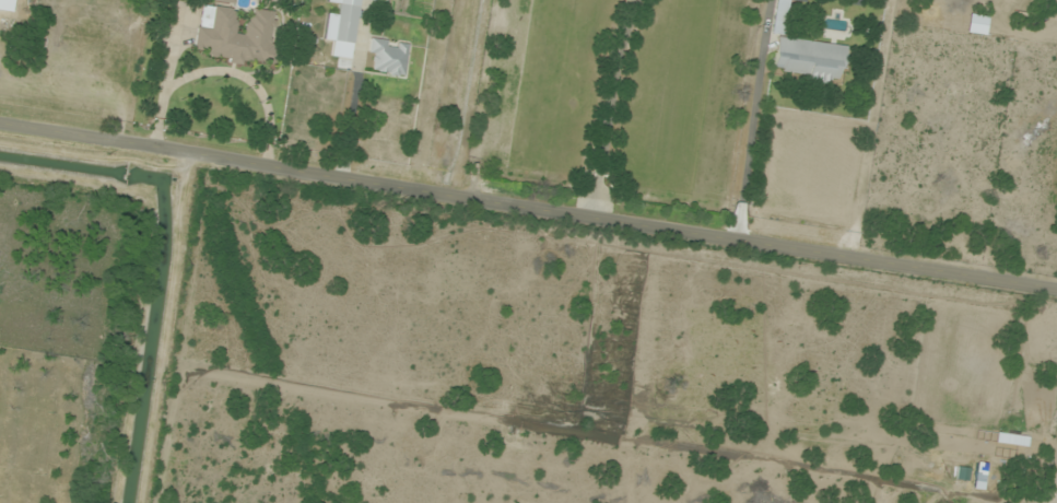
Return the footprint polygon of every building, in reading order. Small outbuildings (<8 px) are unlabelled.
[(359,0),(328,0),(328,4),(337,6),(334,42),(355,44),(359,0)] [(274,61),(275,12),(241,11),(241,8),(199,7),(198,59),(274,61)] [(847,46),(778,37),(773,73),(842,82),(847,46)] [(410,44),(370,39),(366,72),(406,77),(410,44)]
